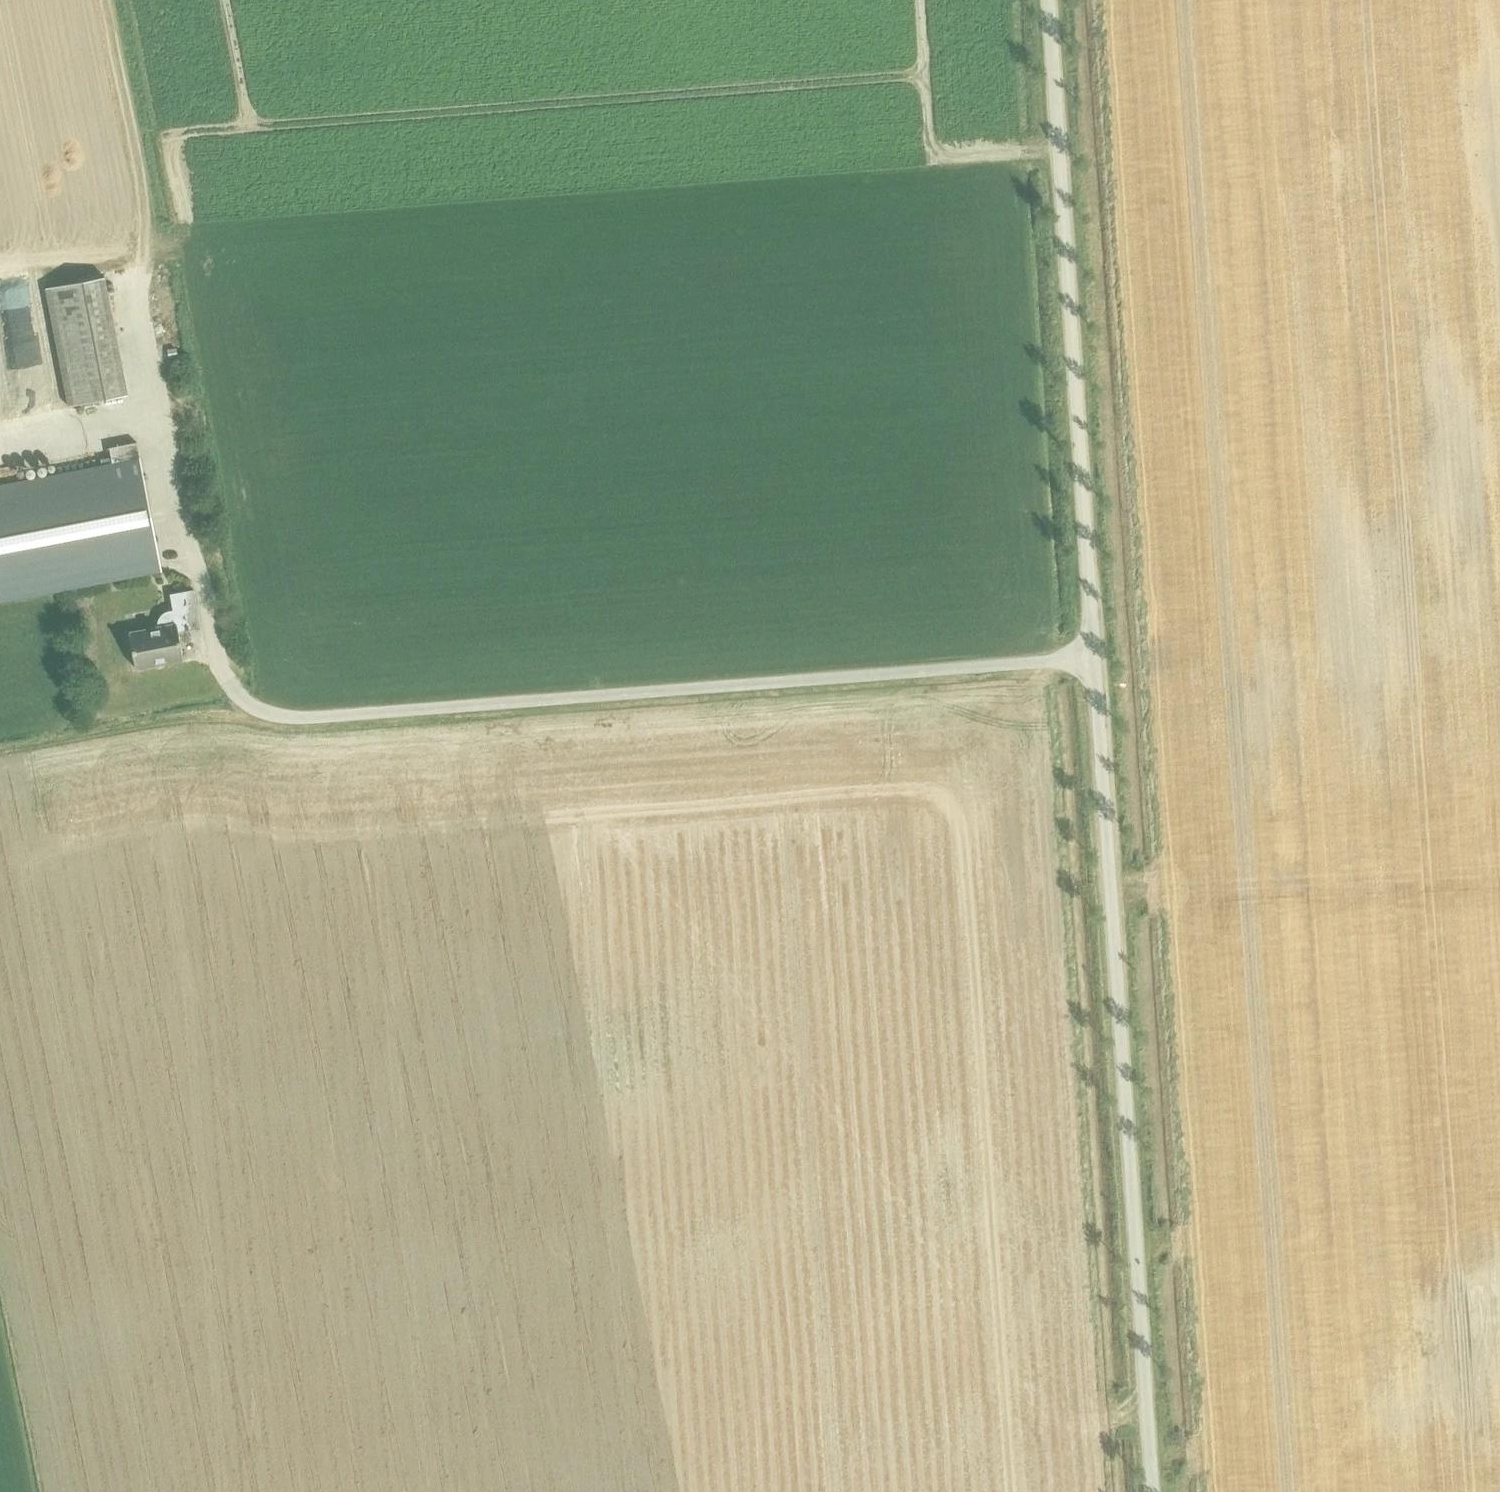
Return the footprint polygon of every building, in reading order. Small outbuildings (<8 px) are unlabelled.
[(46,288),(69,406),(128,395),(106,276),(46,288)] [(162,570),(138,442),(110,447),(113,464),(0,486),(0,601),(162,570)] [(171,594),(174,610),(169,611),(165,612),(162,615),(160,618),(158,622),(158,627),(130,633),(136,668),(184,659),(179,630),(200,626),(201,627),(202,627),(195,589),(171,594)]
